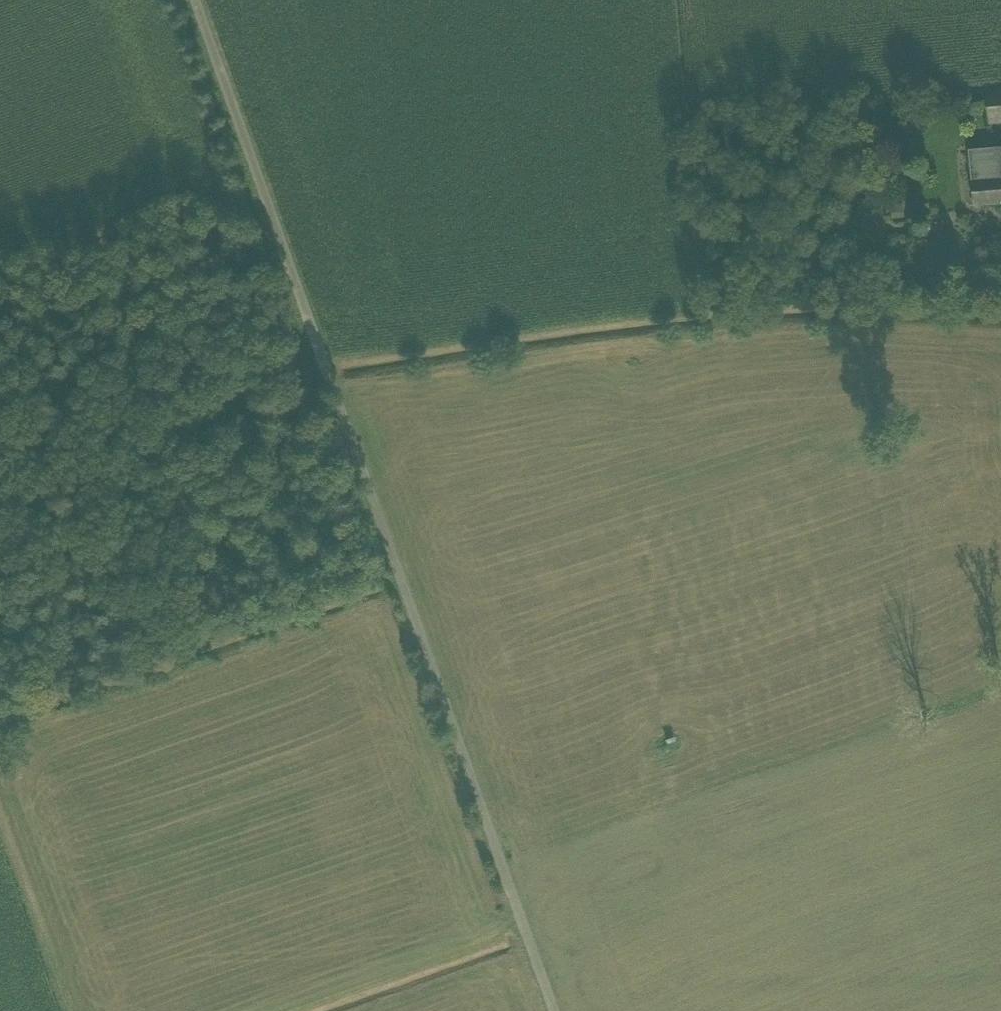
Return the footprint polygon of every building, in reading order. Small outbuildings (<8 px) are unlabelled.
[(989,128),(1000,127),(1000,99),(987,100),(989,128)] [(973,211),(1000,209),(1000,155),(988,156),(990,186),(971,187),(973,211)] [(969,157),(971,187),(990,186),(988,156),(969,157)]
